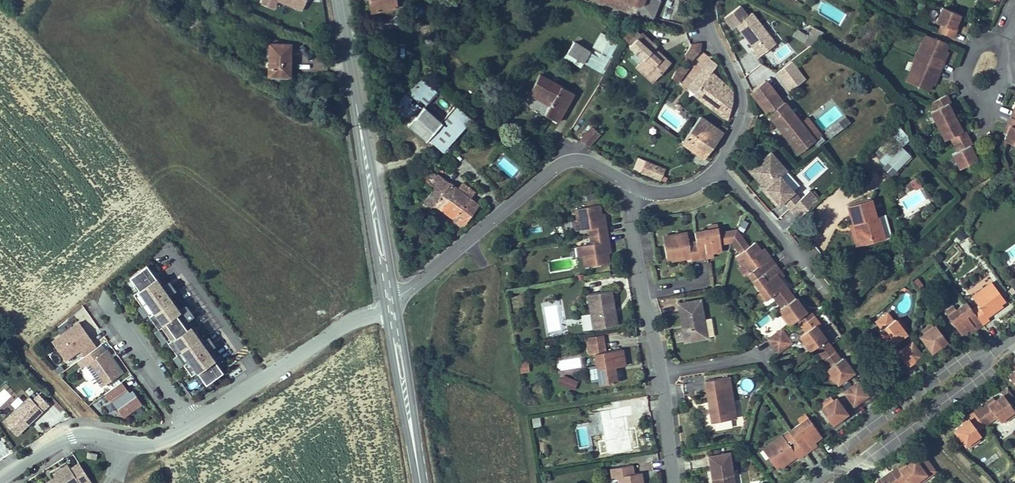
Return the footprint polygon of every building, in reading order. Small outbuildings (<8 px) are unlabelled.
[(300,10),(304,0),(275,0),(300,10)] [(370,10),(396,5),(395,0),(368,0),(370,10)] [(952,27),(958,13),(940,6),(934,21),(940,23),(937,30),(951,36),(955,28),(952,27)] [(763,41),(769,37),(752,11),(735,22),(752,48),(749,49),(754,56),(767,48),(763,41)] [(802,36),(813,26),(809,23),(799,32),(802,36)] [(810,44),(824,32),(813,26),(802,36),(810,44)] [(640,32),(627,47),(643,60),(640,64),(650,72),(660,76),(671,62),(654,47),(656,45),(640,32)] [(602,75),(618,42),(599,33),(590,51),(571,42),(563,57),(602,75)] [(946,44),(924,35),(920,44),(923,45),(919,54),(915,52),(913,58),(939,68),(942,60),(940,60),(943,52),(946,44)] [(690,45),(684,58),(694,62),(700,47),(700,43),(690,45)] [(269,75),(288,75),(289,46),(269,46),(269,75)] [(909,73),(905,82),(927,91),(931,82),(934,75),(936,76),(939,68),(913,58),(911,63),(915,65),(911,74),(909,73)] [(728,100),(727,95),(704,79),(709,64),(700,60),(690,92),(729,120),(729,113),(729,106),(728,100)] [(789,92),(805,80),(792,61),(775,73),(789,92)] [(640,64),(635,69),(653,84),(660,76),(650,72),(640,64)] [(676,69),(671,81),(682,87),(689,71),(676,69)] [(558,122),(575,94),(540,73),(530,91),(551,103),(544,114),(558,122)] [(440,155),(469,118),(417,77),(411,82),(385,114),(440,155)] [(762,82),(749,93),(766,112),(779,101),(762,82)] [(950,104),(946,97),(932,104),(936,112),(930,114),(938,128),(955,119),(951,112),(948,106),(950,104)] [(800,122),(781,100),(779,101),(766,112),(799,152),(814,138),(819,133),(817,130),(811,135),(800,122)] [(817,130),(806,117),(800,122),(811,135),(817,130)] [(1005,141),(1014,145),(1014,120),(1011,118),(1008,126),(1010,127),(1007,134),(1005,141)] [(700,119),(681,143),(702,160),(723,134),(700,119)] [(954,146),(968,139),(964,131),(962,132),(959,126),(955,119),(938,128),(945,142),(951,139),(954,146)] [(589,126),(579,139),(589,148),(600,135),(589,126)] [(972,146),(968,139),(954,146),(958,154),(953,156),(960,170),(977,161),(974,154),(970,148),(972,146)] [(877,163),(891,177),(911,157),(897,143),(877,163)] [(766,162),(773,156),(769,152),(760,160),(766,162)] [(642,161),(637,170),(657,180),(661,170),(642,161)] [(430,182),(441,173),(436,167),(425,177),(430,182)] [(769,185),(752,167),(749,170),(760,183),(758,185),(776,205),(779,204),(765,188),(769,185)] [(475,210),(441,173),(430,182),(434,187),(423,197),(429,203),(434,198),(458,225),(475,210)] [(912,191),(920,185),(915,179),(907,184),(912,191)] [(786,210),(798,197),(792,191),(779,204),(786,210)] [(796,220),(814,201),(804,191),(798,197),(786,210),(796,220)] [(886,229),(891,248),(903,245),(903,249),(916,246),(910,222),(906,223),(902,204),(880,210),(884,229),(886,229)] [(590,236),(608,233),(606,225),(603,226),(601,214),(599,205),(576,209),(578,220),(579,230),(589,229),(590,236)] [(695,242),(698,259),(706,257),(706,253),(712,252),(720,251),(719,244),(717,233),(716,228),(707,230),(693,233),(695,242)] [(717,233),(719,244),(730,242),(731,240),(735,230),(717,233)] [(730,242),(741,254),(749,248),(735,230),(731,240),(730,242)] [(675,256),(681,255),(682,259),(689,257),(690,261),(698,259),(695,242),(687,244),(685,232),(666,235),(667,245),(663,246),(665,258),(675,256)] [(608,237),(608,233),(590,236),(592,244),(582,246),(584,256),(586,267),(609,263),(608,253),(606,242),(609,242),(608,237)] [(761,276),(775,265),(770,258),(768,260),(761,251),(755,243),(749,248),(741,254),(736,258),(743,266),(749,275),(757,269),(761,276)] [(761,251),(768,260),(770,258),(764,249),(761,251)] [(146,264),(129,277),(139,290),(133,294),(190,375),(195,372),(204,385),(221,373),(206,351),(213,346),(207,337),(200,342),(185,321),(192,316),(185,306),(178,310),(167,295),(174,290),(169,282),(161,287),(146,264)] [(780,272),(775,265),(761,276),(754,281),(761,292),(768,300),(773,297),(785,288),(786,287),(780,279),(777,275),(780,272)] [(745,278),(749,275),(743,266),(739,269),(745,278)] [(993,293),(997,290),(991,282),(987,285),(993,293)] [(992,310),(991,310),(997,306),(1005,300),(997,290),(993,293),(987,285),(972,297),(979,306),(973,311),(983,325),(990,320),(988,317),(994,313),(992,310)] [(778,304),(790,295),(785,288),(773,297),(778,304)] [(610,300),(609,292),(585,296),(592,330),(615,326),(610,300)] [(765,303),(768,300),(761,292),(758,294),(765,303)] [(778,304),(782,308),(793,299),(790,295),(778,304)] [(706,336),(698,299),(677,303),(678,311),(684,341),(706,336)] [(799,304),(794,299),(793,299),(782,308),(779,310),(791,325),(796,321),(806,313),(799,304)] [(806,313),(809,310),(802,302),(799,304),(806,313)] [(983,325),(973,311),(967,303),(956,312),(949,317),(948,317),(962,335),(974,326),(976,330),(983,325)] [(946,314),(949,317),(956,312),(953,308),(946,314)] [(806,313),(796,321),(801,327),(813,316),(809,310),(806,313)] [(895,320),(893,318),(891,320),(886,313),(875,321),(881,328),(878,330),(890,344),(905,333),(903,330),(895,320)] [(801,327),(805,332),(815,325),(818,323),(813,316),(801,327)] [(898,318),(895,320),(903,330),(906,328),(898,318)] [(96,348),(78,323),(51,342),(64,360),(79,350),(83,357),(96,348)] [(825,331),(818,323),(815,325),(822,334),(825,331)] [(816,348),(826,340),(822,334),(815,325),(805,332),(800,336),(811,351),(816,348)] [(921,335),(931,328),(928,325),(919,332),(921,335)] [(918,337),(930,352),(944,341),(933,326),(931,328),(921,335),(918,337)] [(785,335),(779,328),(766,339),(771,345),(785,335)] [(603,343),(602,335),(587,338),(588,345),(603,343)] [(777,352),(790,342),(785,335),(771,345),(774,349),(777,352)] [(816,348),(821,354),(831,346),(826,340),(816,348)] [(922,354),(911,341),(905,346),(915,360),(922,354)] [(603,343),(588,345),(589,355),(595,354),(600,385),(616,383),(614,368),(624,366),(622,349),(605,352),(603,343)] [(836,352),(831,346),(821,354),(826,360),(836,352)] [(905,346),(898,351),(908,365),(915,360),(905,346)] [(120,374),(105,351),(85,365),(101,387),(120,374)] [(831,367),(829,369),(830,371),(838,381),(840,384),(855,372),(844,357),(841,359),(836,352),(826,360),(831,367)] [(520,373),(529,372),(528,361),(518,363),(520,373)] [(838,381),(830,371),(827,374),(835,384),(838,381)] [(575,390),(577,380),(560,375),(557,385),(575,390)] [(711,423),(734,420),(727,378),(704,381),(706,394),(711,423)] [(867,395),(856,382),(850,387),(860,400),(867,395)] [(128,393),(121,383),(104,395),(109,402),(110,401),(122,418),(141,404),(132,391),(128,393)] [(850,387),(843,392),(853,405),(860,400),(850,387)] [(32,400),(41,410),(48,405),(38,394),(32,400)] [(985,402),(978,407),(988,421),(995,416),(997,420),(1000,418),(1010,411),(1012,409),(1001,394),(993,400),(987,404),(985,402)] [(29,396),(2,420),(15,434),(41,410),(32,400),(29,396)] [(823,407),(833,400),(830,396),(820,404),(823,407)] [(821,409),(832,424),(847,413),(835,398),(833,400),(823,407),(821,409)] [(622,410),(621,402),(596,406),(597,414),(622,410)] [(988,421),(978,407),(972,412),(982,426),(988,421)] [(622,410),(597,414),(601,436),(604,456),(629,452),(623,419),(630,418),(628,409),(622,410)] [(1013,415),(1010,411),(1000,418),(1003,422),(1013,415)] [(982,426),(972,412),(965,417),(967,419),(961,424),(952,430),(964,445),(965,444),(975,437),(979,434),(976,431),(982,426)] [(798,425),(805,420),(802,416),(795,421),(798,425)] [(532,428),(540,427),(539,417),(531,418),(532,428)] [(798,425),(786,433),(792,441),(802,455),(805,453),(809,450),(806,446),(811,443),(818,438),(805,419),(805,420),(798,425)] [(23,443),(37,431),(32,425),(18,437),(23,443)] [(780,463),(786,458),(788,462),(794,457),(796,460),(799,458),(802,455),(792,441),(785,446),(778,436),(763,448),(769,456),(765,459),(772,469),(780,463)] [(978,440),(975,437),(965,444),(968,447),(978,440)] [(759,451),(765,459),(769,456),(763,448),(759,451)] [(888,472),(897,482),(902,482),(905,481),(907,482),(910,482),(920,475),(923,479),(934,470),(919,449),(910,456),(912,458),(903,464),(897,469),(895,466),(888,472)] [(728,452),(707,455),(708,464),(711,482),(733,482),(728,452)] [(52,474),(54,477),(56,480),(52,482),(85,482),(88,481),(78,463),(69,469),(66,465),(52,474)] [(630,465),(608,469),(610,478),(616,477),(617,482),(637,482),(636,473),(631,474),(630,465)] [(888,472),(882,476),(887,482),(897,482),(888,472)]
